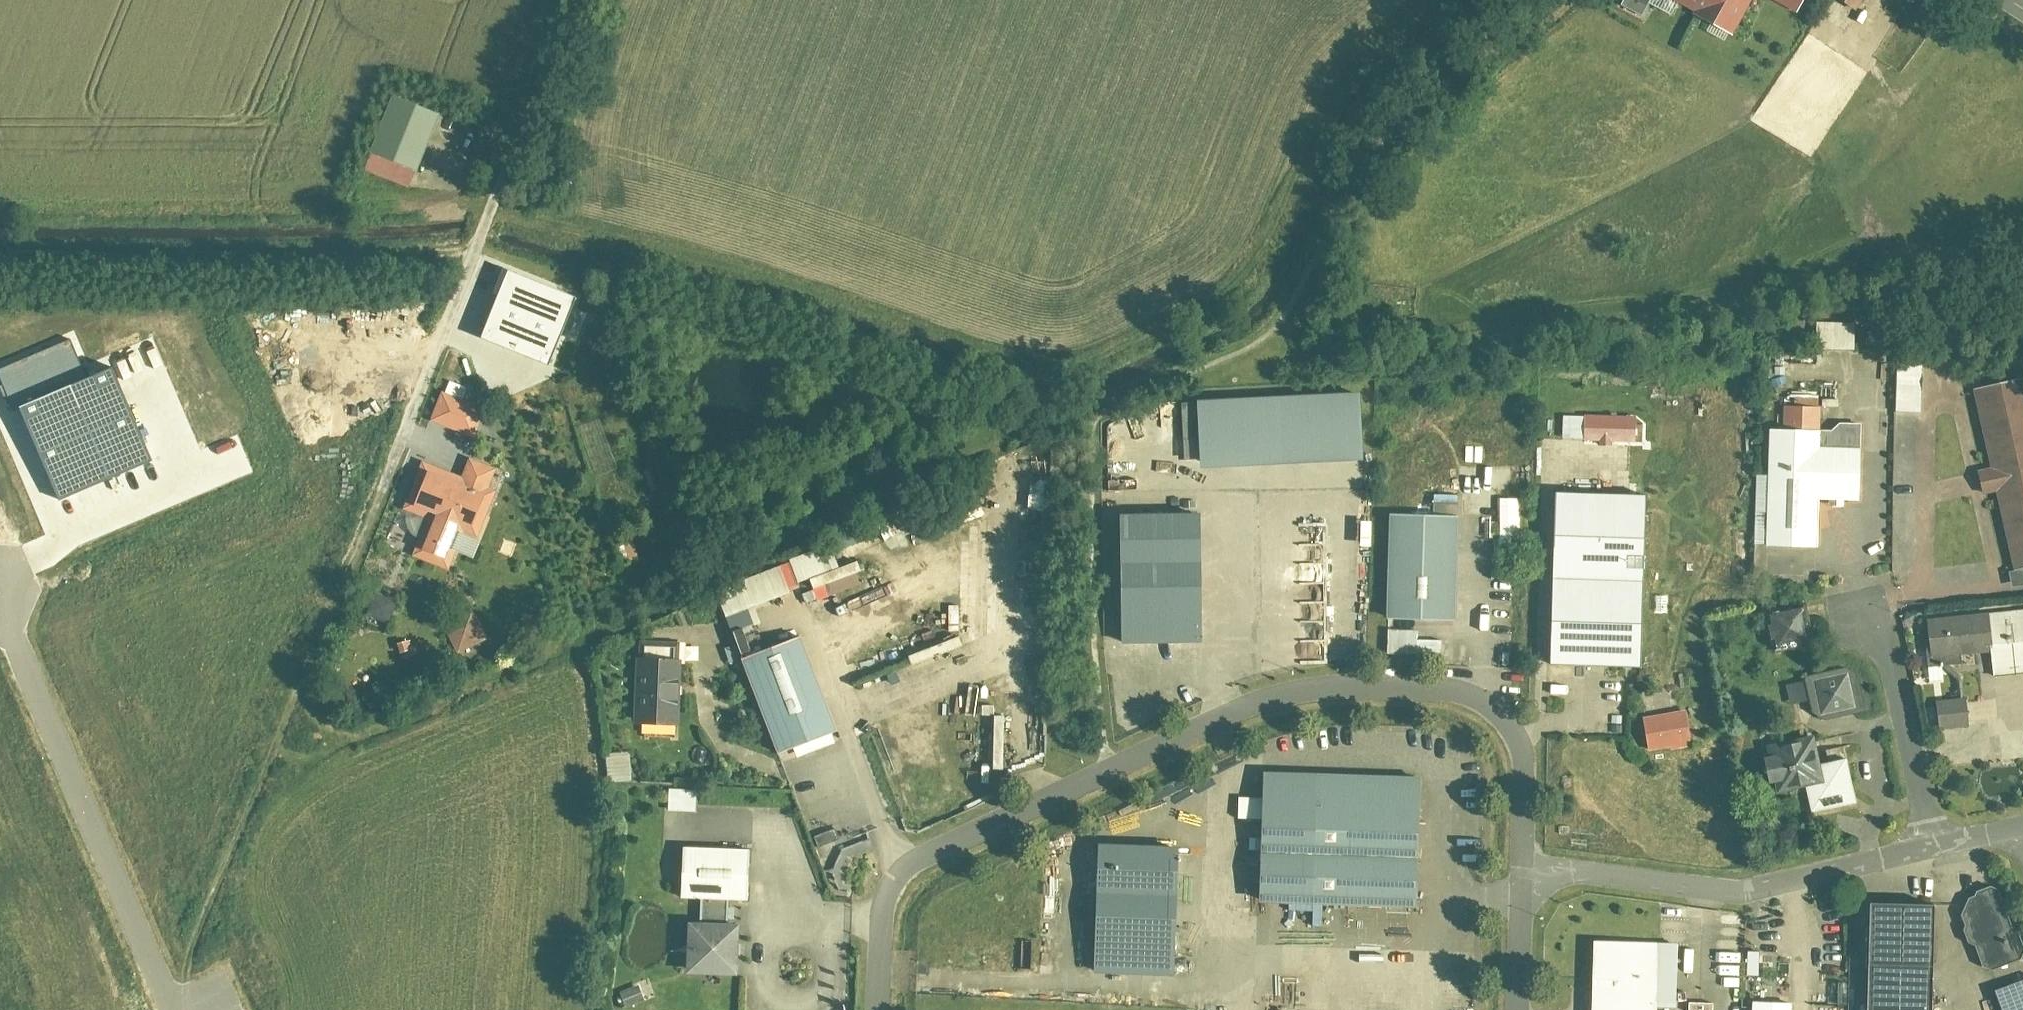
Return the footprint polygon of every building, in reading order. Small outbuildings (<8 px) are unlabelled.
[(1620,5),(1641,16),(1650,0),(1623,0),(1620,5)] [(1732,34),(1750,0),(1668,0),(1732,34)] [(1796,14),(1804,0),(1770,0),(1796,14)] [(1856,11),(1863,0),(1840,0),(1856,11)] [(438,112),(395,95),(372,153),(415,170),(438,112)] [(551,366),(578,297),(509,270),(482,339),(551,366)] [(1812,349),(1852,349),(1852,322),(1812,322),(1812,349)] [(89,379),(73,339),(0,369),(0,374),(15,410),(20,408),(89,379)] [(1920,355),(1893,352),(1888,412),(1915,414),(1920,355)] [(59,500),(152,460),(113,369),(89,379),(20,408),(59,500)] [(1965,391),(2002,571),(2022,567),(2022,382),(2022,379),(1965,391)] [(488,409),(442,392),(431,423),(476,440),(488,409)] [(1358,393),(1198,400),(1201,468),(1361,461),(1358,393)] [(1580,414),(1580,442),(1632,443),(1633,415),(1580,414)] [(1818,431),(1762,430),(1762,475),(1751,476),(1750,547),(1814,549),(1814,501),(1855,502),(1856,449),(1816,449),(1818,431)] [(500,468),(469,456),(461,475),(422,459),(402,509),(433,522),(425,541),(419,539),(412,557),(452,573),(460,553),(451,549),(458,530),(479,538),(497,491),(491,488),(500,468)] [(1430,495),(1430,514),(1452,514),(1452,495),(1430,495)] [(1639,499),(1552,496),(1545,668),(1632,671),(1639,499)] [(1498,551),(1520,551),(1520,497),(1498,497),(1498,551)] [(1451,518),(1385,515),(1381,621),(1447,623),(1451,518)] [(1193,518),(1117,518),(1117,649),(1193,649),(1193,518)] [(823,550),(711,586),(733,655),(756,648),(742,605),(808,584),(813,601),(863,585),(855,560),(829,568),(823,550)] [(400,602),(376,592),(366,615),(390,625),(400,602)] [(1802,606),(1768,614),(1776,648),(1811,640),(1802,606)] [(490,640),(474,608),(442,623),(458,655),(490,640)] [(1928,619),(1931,660),(1991,655),(1992,674),(2022,671),(2022,611),(1928,619)] [(1418,638),(1418,629),(1384,629),(1384,654),(1442,655),(1442,639),(1418,638)] [(904,656),(907,665),(958,645),(955,636),(904,656)] [(800,637),(743,660),(784,757),(840,734),(800,637)] [(679,645),(643,644),(640,722),(676,723),(679,645)] [(1855,708),(1847,674),(1814,682),(1821,715),(1855,708)] [(1964,727),(1963,698),(1933,700),(1935,729),(1964,727)] [(1687,712),(1644,720),(1650,752),(1693,745),(1687,712)] [(1003,769),(1004,715),(988,715),(987,769),(1003,769)] [(1814,736),(1767,747),(1777,792),(1824,781),(1814,736)] [(603,753),(604,782),(628,781),(627,751),(603,753)] [(1419,781),(1258,774),(1252,903),(1413,911),(1419,781)] [(694,810),(694,789),(665,788),(665,810),(694,810)] [(1174,851),(1091,846),(1084,973),(1167,977),(1174,851)] [(750,852),(680,849),(678,901),(748,904),(750,852)] [(1963,917),(1968,928),(1966,932),(1970,943),(1975,944),(1984,966),(1992,969),(2022,956),(1996,891),(1971,901),(1963,917)] [(1865,902),(1862,1009),(1927,1009),(1931,904),(1865,902)] [(736,928),(690,927),(689,979),(735,980),(736,928)] [(1588,946),(1586,1009),(1654,1009),(1655,947),(1588,946)] [(1993,994),(2000,1009),(2022,1009),(2022,982),(1993,994)] [(1747,1009),(1787,1009),(1787,1002),(1747,1001),(1747,1009)]
